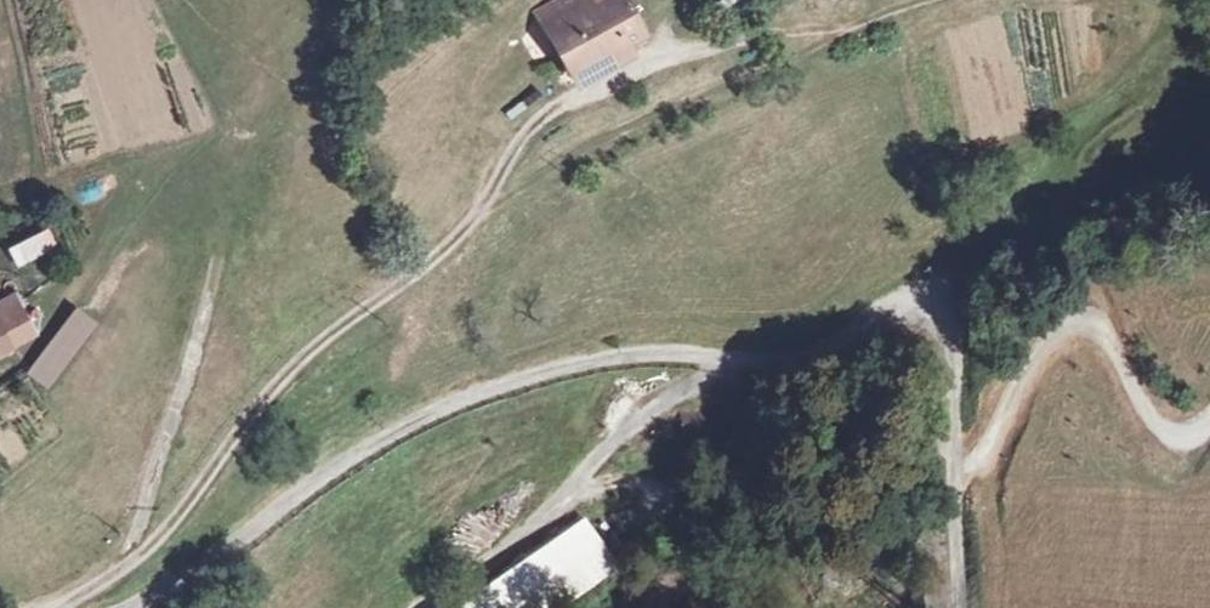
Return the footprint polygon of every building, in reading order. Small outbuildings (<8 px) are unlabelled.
[(544,25),(580,10),(583,16),(617,0),(563,0),(538,12),(544,25)] [(544,25),(571,79),(622,56),(619,49),(638,40),(620,0),(617,0),(583,16),(580,10),(544,25)] [(6,249),(16,269),(57,250),(48,229),(6,249)] [(24,329),(10,301),(0,306),(0,340),(24,329)] [(26,375),(49,392),(99,325),(76,308),(26,375)] [(620,566),(586,516),(452,607),(559,607),(620,566)]
